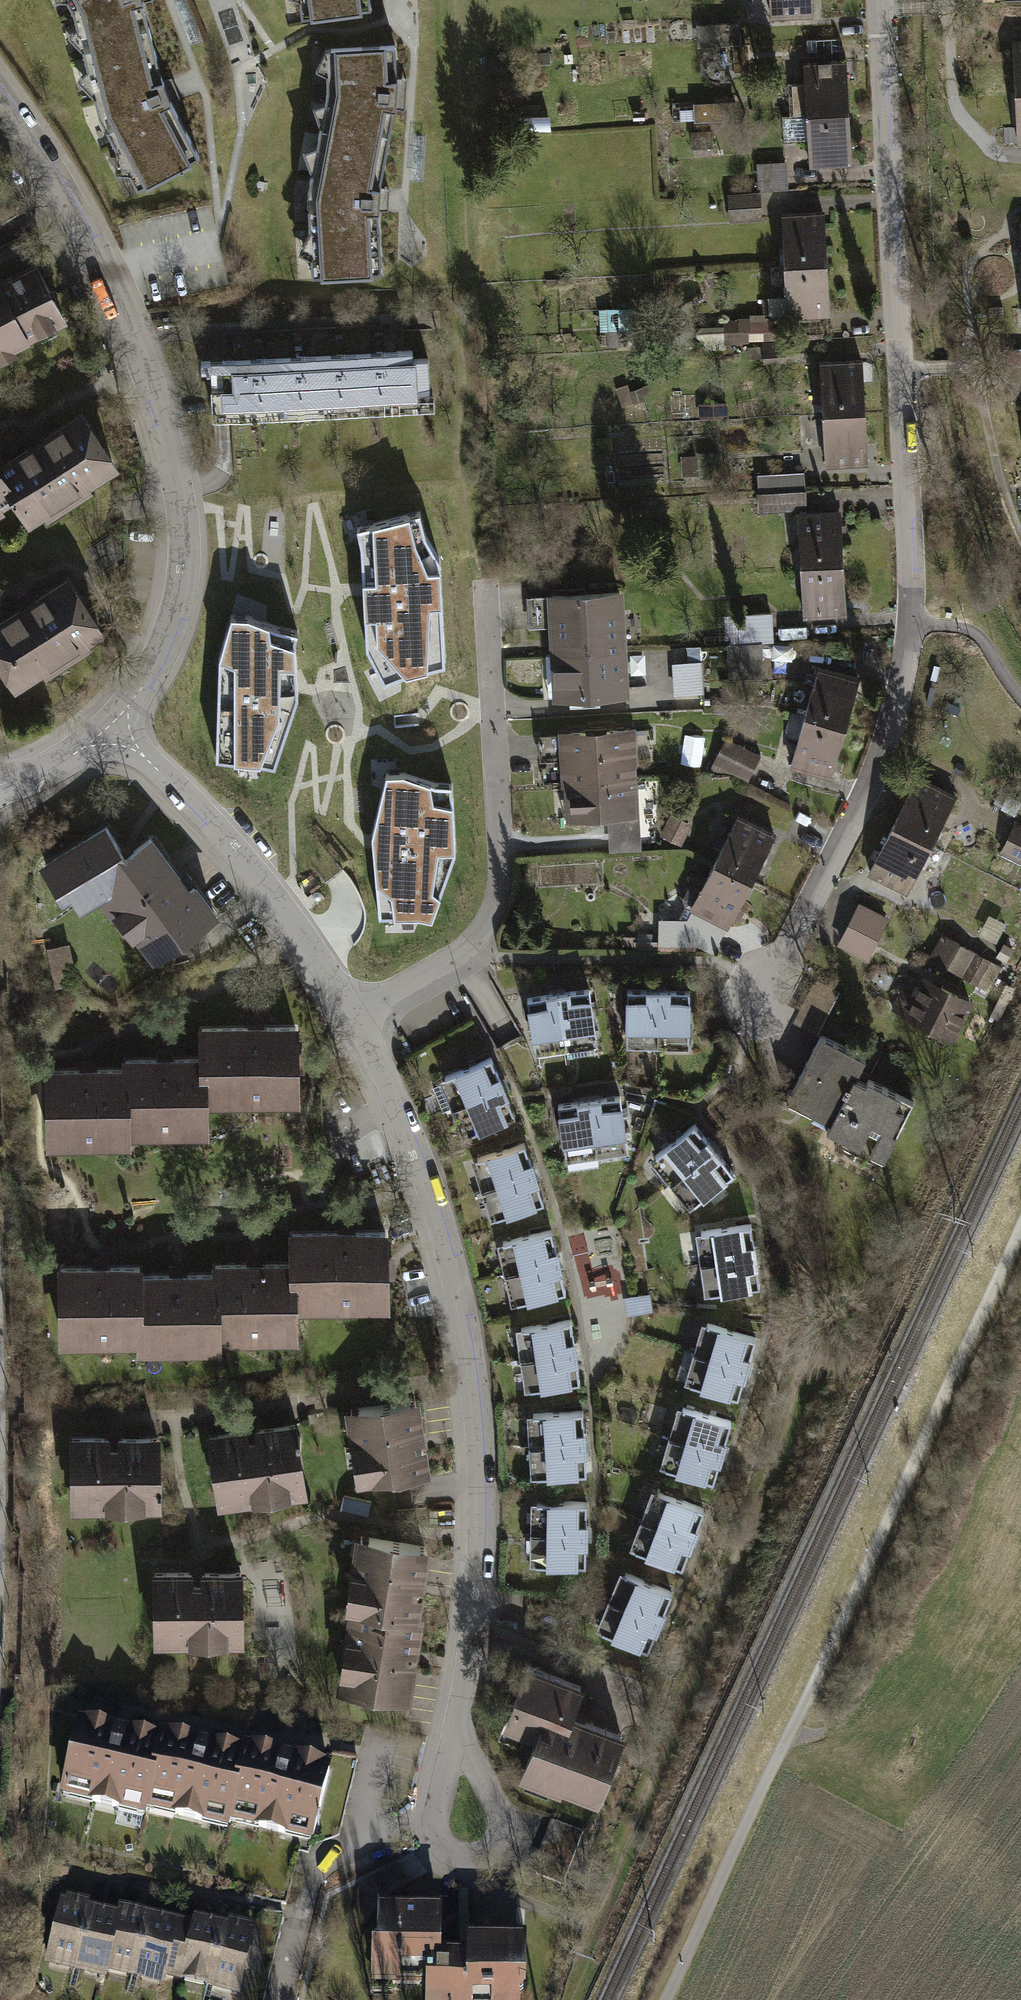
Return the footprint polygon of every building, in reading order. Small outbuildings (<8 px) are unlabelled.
[(77,57),(151,37),(145,0),(63,0),(72,25),(77,57)] [(303,22),(373,10),(372,0),(300,0),(303,22)] [(770,20),(814,18),(813,0),(769,0),(770,20)] [(167,100),(151,37),(77,57),(90,131),(131,187),(192,140),(167,100)] [(329,97),(321,130),(391,141),(400,95),(399,41),(328,46),(329,97)] [(551,57),(534,58),(534,67),(551,67),(551,57)] [(789,118),(808,117),(852,115),(849,63),(805,65),(806,87),(787,88),(789,118)] [(720,104),(696,106),(697,121),(721,120),(720,104)] [(808,117),(810,169),(855,167),(852,115),(808,117)] [(381,189),(391,141),(321,130),(309,191),(308,279),(387,273),(381,189)] [(790,164),(755,166),(757,192),(791,190),(790,164)] [(762,196),(729,198),(730,223),(764,221),(762,196)] [(783,215),(786,267),(830,264),(827,212),(783,215)] [(69,321),(37,259),(0,277),(0,355),(69,321)] [(786,267),(789,319),(833,316),(830,264),(786,267)] [(650,308),(598,311),(600,336),(651,333),(650,308)] [(777,320),(711,324),(712,341),(778,337),(777,320)] [(209,359),(212,421),(223,421),(434,407),(430,345),(209,359)] [(786,345),(765,346),(766,367),(787,366),(786,345)] [(822,364),(824,416),(869,413),(866,361),(822,364)] [(727,404),(700,406),(701,422),(728,421),(727,404)] [(34,525),(120,469),(82,409),(42,434),(0,461),(0,473),(14,496),(34,525)] [(824,416),(827,468),(872,465),(869,413),(824,416)] [(697,456),(682,457),(684,478),(698,477),(697,456)] [(14,496),(0,473),(0,505),(14,496)] [(807,473),(757,476),(758,496),(808,493),(807,473)] [(808,493),(758,496),(760,517),(809,514),(808,493)] [(421,512),(358,529),(362,546),(367,649),(386,681),(447,664),(441,557),(427,536),(421,512)] [(799,516),(802,568),(846,566),(844,514),(799,516)] [(802,568),(805,620),(849,618),(846,566),(802,568)] [(13,688),(109,630),(72,569),(22,600),(0,613),(0,667),(13,688)] [(622,589),(525,594),(527,626),(549,625),(550,654),(626,650),(622,589)] [(770,613),(728,615),(729,648),(761,646),(771,645),(770,613)] [(250,617),(232,617),(220,660),(217,761),(262,763),(275,766),(298,697),(295,645),(298,632),(279,628),(250,617)] [(763,675),(761,646),(729,648),(731,677),(763,675)] [(626,650),(550,654),(553,698),(628,694),(626,650)] [(824,668),(808,717),(850,731),(866,681),(824,668)] [(799,746),(792,767),(834,780),(850,731),(808,717),(799,746)] [(558,735),(560,778),(638,774),(636,731),(558,735)] [(761,757),(724,739),(712,764),(748,782),(761,757)] [(405,774),(387,774),(373,836),(381,918),(419,918),(433,921),(457,852),(453,785),(437,785),(405,774)] [(560,778),(563,822),(608,820),(610,852),(643,850),(638,774),(560,778)] [(921,784),(896,830),(934,851),(960,806),(921,784)] [(660,839),(682,849),(693,826),(671,816),(660,839)] [(737,820),(715,867),(756,885),(778,838),(737,820)] [(1020,865),(1020,829),(1017,827),(1003,856),(1020,865)] [(108,830),(40,872),(71,924),(106,903),(128,862),(108,830)] [(896,830),(870,875),(909,897),(934,851),(896,830)] [(194,892),(155,842),(128,862),(106,903),(157,968),(223,918),(199,888),(194,892)] [(693,914),(689,922),(659,923),(660,944),(630,945),(630,952),(700,953),(712,959),(714,955),(726,929),(733,933),(756,885),(715,867),(704,891),(690,891),(684,903),(693,914)] [(835,948),(867,966),(891,921),(858,904),(835,948)] [(1007,970),(942,937),(927,966),(992,999),(1007,970)] [(819,1037),(841,992),(814,978),(791,1023),(819,1037)] [(977,1005),(924,979),(914,998),(902,992),(891,1015),(956,1047),(977,1005)] [(591,993),(560,998),(568,1049),(599,1044),(591,993)] [(660,995),(629,995),(628,1046),(660,1047),(660,995)] [(692,995),(660,995),(660,1047),(692,1047),(692,995)] [(560,998),(528,1003),(537,1054),(568,1049),(560,998)] [(301,1029),(206,1030),(206,1059),(207,1108),(303,1107),(301,1029)] [(886,1167),(916,1107),(871,1084),(868,1090),(857,1084),(868,1063),(821,1039),(788,1105),(834,1128),(829,1139),(886,1167)] [(206,1059),(132,1060),(132,1071),(133,1141),(207,1140),(207,1108),(206,1059)] [(507,1090),(495,1061),(447,1081),(459,1110),(507,1090)] [(50,1073),(51,1152),(134,1150),(133,1141),(132,1071),(50,1073)] [(519,1120),(507,1090),(459,1110),(471,1140),(519,1120)] [(622,1100),(590,1104),(598,1155),(629,1151),(622,1100)] [(547,1102),(534,1103),(537,1120),(550,1119),(547,1102)] [(590,1104),(559,1109),(566,1160),(598,1155),(590,1104)] [(714,1151),(695,1125),(654,1156),(673,1182),(714,1151)] [(534,1177),(524,1147),(475,1162),(484,1192),(534,1177)] [(733,1176),(714,1151),(673,1182),(692,1207),(733,1176)] [(544,1207),(534,1177),(484,1192),(494,1222),(544,1207)] [(756,1257),(752,1226),(701,1232),(705,1264),(756,1257)] [(561,1262),(553,1232),(503,1244),(510,1275),(561,1262)] [(389,1233),(297,1234),(297,1265),(297,1315),(389,1314),(389,1233)] [(760,1289),(756,1257),(705,1264),(709,1295),(760,1289)] [(568,1293),(561,1262),(510,1275),(518,1306),(568,1293)] [(297,1265),(218,1266),(218,1276),(219,1348),(298,1347),(297,1315),(297,1265)] [(142,1267),(57,1268),(58,1350),(143,1349),(142,1277),(142,1267)] [(218,1276),(142,1277),(143,1349),(143,1356),(219,1356),(219,1348),(218,1276)] [(632,1299),(623,1301),(625,1310),(626,1319),(636,1317),(653,1314),(652,1306),(650,1296),(632,1299)] [(574,1357),(570,1325),(519,1332),(523,1363),(574,1357)] [(747,1371),(755,1341),(705,1327),(697,1357),(747,1371)] [(579,1388),(574,1357),(523,1363),(527,1395),(579,1388)] [(738,1402),(747,1371),(697,1357),(688,1388),(738,1402)] [(424,1399),(346,1409),(357,1488),(434,1478),(424,1399)] [(724,1456),(733,1426),(683,1412),(674,1443),(724,1456)] [(585,1447),(583,1415),(531,1418),(533,1449),(585,1447)] [(218,1514),(310,1503),(301,1424),(209,1434),(218,1514)] [(73,1516),(164,1514),(162,1436),(72,1438),(73,1516)] [(716,1487),(724,1456),(674,1443),(666,1473),(716,1487)] [(586,1478),(585,1447),(533,1449),(535,1481),(586,1478)] [(695,1544),(706,1514),(658,1496),(646,1525),(695,1544)] [(587,1537),(586,1505),(535,1506),(535,1537),(587,1537)] [(684,1573),(695,1544),(646,1525),(635,1555),(684,1573)] [(587,1569),(587,1537),(535,1537),(535,1569),(587,1569)] [(342,1619),(349,1620),(422,1630),(433,1550),(353,1539),(342,1619)] [(154,1653),(244,1654),(245,1573),(154,1572),(154,1653)] [(662,1626),(674,1597),(626,1576),(614,1606),(662,1626)] [(649,1655),(662,1626),(614,1606),(601,1635),(649,1655)] [(349,1620),(338,1701),(416,1711),(427,1631),(422,1630),(349,1620)] [(587,1693),(527,1672),(504,1734),(537,1746),(524,1783),(602,1811),(627,1743),(575,1725),(587,1693)] [(59,1801),(146,1824),(148,1819),(166,1748),(120,1736),(78,1726),(59,1801)] [(148,1819),(231,1840),(232,1836),(251,1765),(211,1754),(167,1743),(166,1748),(148,1819)] [(232,1836),(314,1857),(335,1778),(292,1767),(253,1757),(251,1765),(232,1836)] [(531,1887),(564,1898),(585,1839),(553,1827),(531,1887)] [(398,1866),(361,1886),(354,1920),(365,1923),(381,1897),(407,1883),(398,1866)] [(46,1968),(77,1975),(92,1911),(94,1904),(77,1900),(63,1897),(46,1968)] [(77,1975),(109,1983),(110,1977),(124,1918),(105,1914),(92,1911),(77,1975)] [(110,1977),(141,1984),(156,1920),(140,1916),(125,1912),(124,1918),(110,1977)] [(445,1913),(380,1913),(380,1955),(372,1954),(371,1995),(428,1996),(428,1999),(530,1999),(530,1943),(469,1943),(469,1960),(445,1960),(445,1913)] [(169,1990),(170,1986),(184,1926),(168,1922),(156,1920),(141,1984),(169,1990)] [(170,1986),(209,1995),(225,1930),(210,1926),(196,1923),(195,1929),(184,1926),(170,1986)] [(231,1999),(243,1999),(258,1937),(254,1936),(255,1930),(239,1927),(232,1925),(230,1931),(225,1930),(209,1995),(231,1999)]
